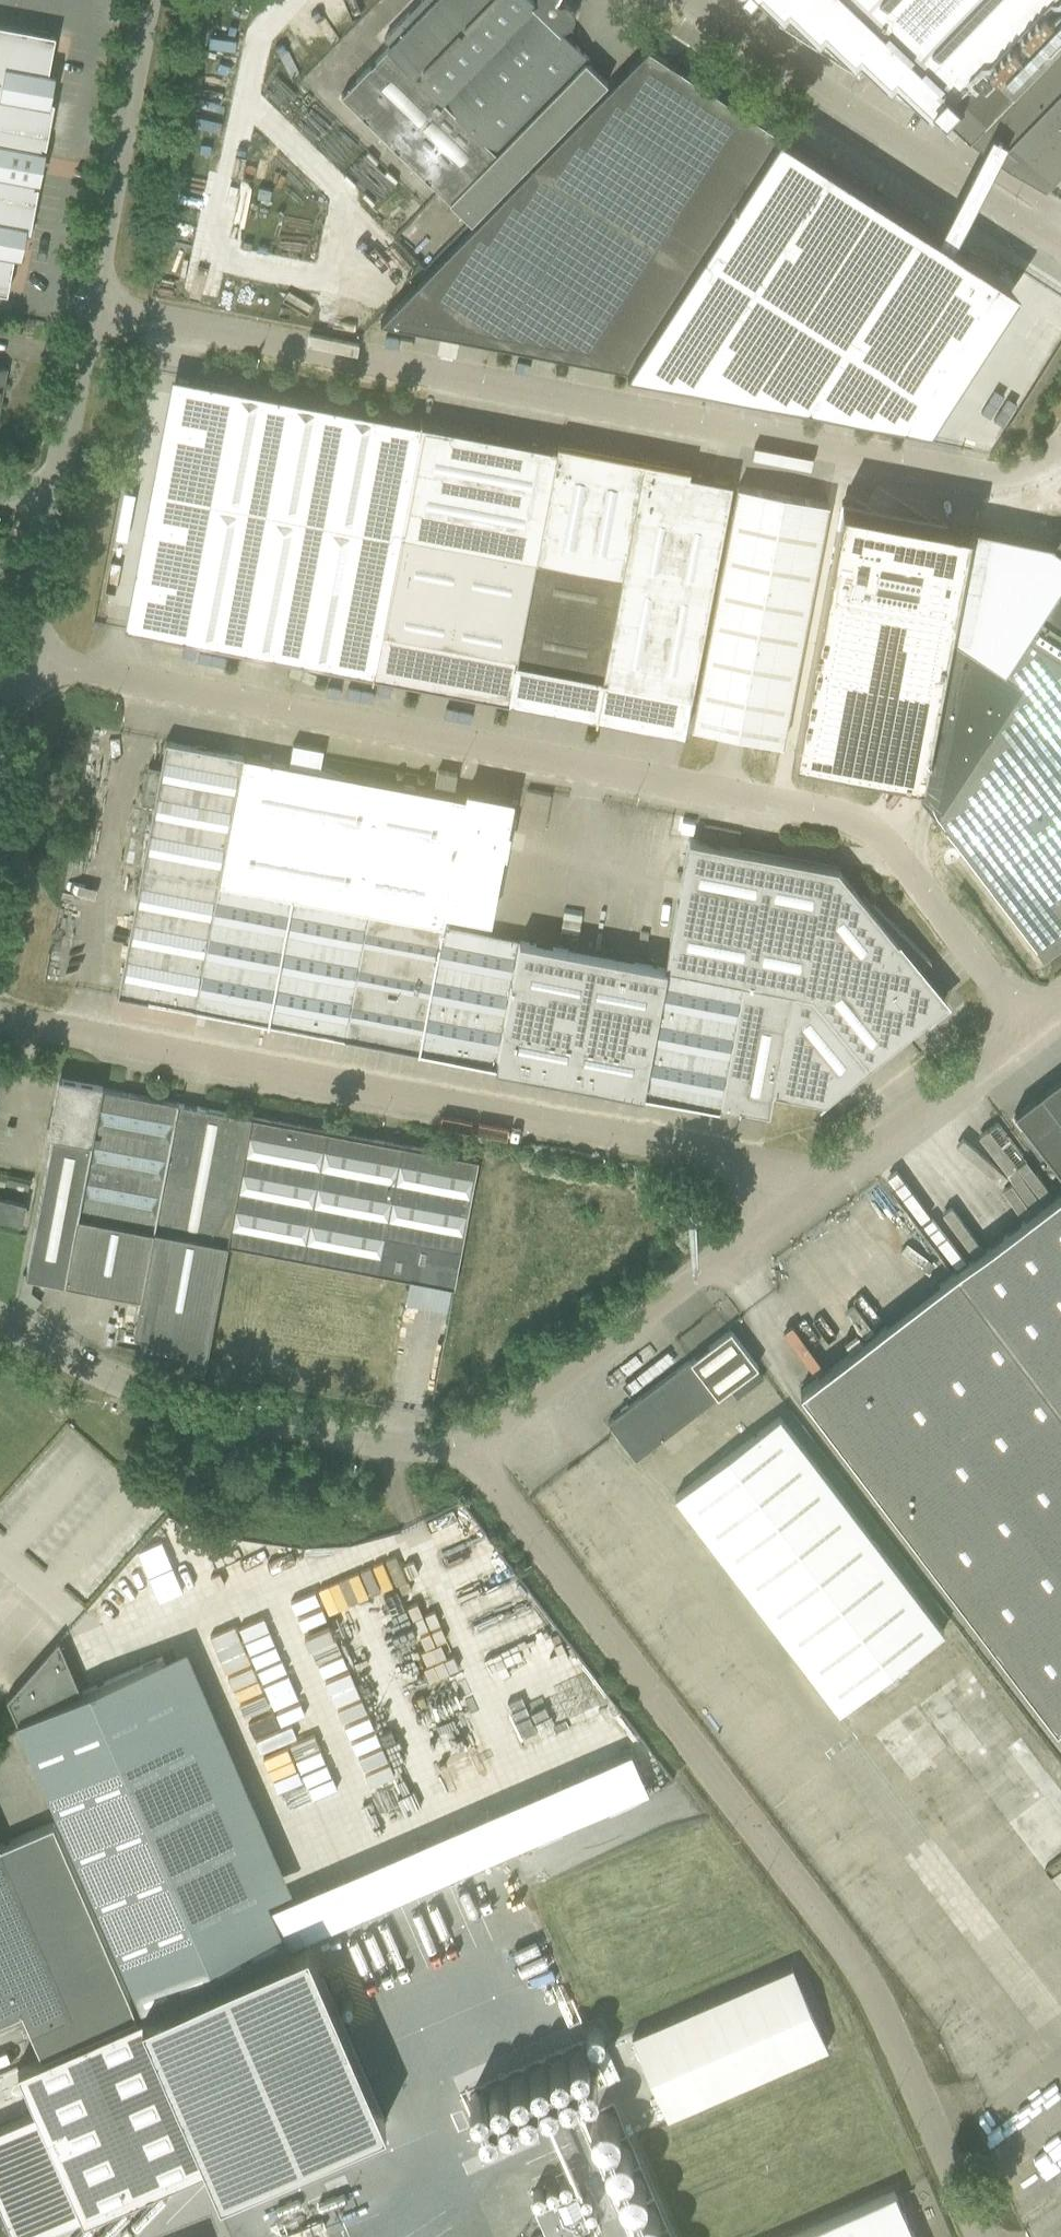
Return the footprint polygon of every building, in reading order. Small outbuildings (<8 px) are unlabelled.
[(356,80),(355,79),(341,94),(471,220),(607,81),(587,61),(590,58),(561,30),(561,27),(564,26),(567,26),(568,25),(569,24),(571,22),(573,20),(574,19),(574,17),(575,15),(574,12),(574,10),(574,9),(572,7),(571,6),(570,5),(570,4),(568,3),(565,2),(563,2),(561,2),(559,2),(559,1),(558,0),(538,0),(539,0),(536,2),(534,0),(421,0),(384,38),(390,45),(356,80)] [(781,17),(783,19),(788,13),(819,42),(824,36),(854,65),(860,59),(867,66),(888,87),(890,88),(891,87),(887,83),(891,78),(912,99),(909,103),(931,117),(938,110),(969,140),(982,148),(997,158),(1046,190),(1060,174),(1060,0),(764,0),(781,17)] [(29,229),(38,184),(36,183),(36,184),(34,184),(41,142),(44,143),(44,144),(45,144),(54,99),(43,97),(55,33),(0,23),(0,290),(6,291),(18,226),(29,229)] [(647,48),(380,321),(442,333),(460,336),(624,367),(627,364),(734,198),(777,132),(776,131),(757,118),(647,48)] [(766,100),(759,111),(777,123),(784,112),(766,100)] [(627,364),(624,367),(744,390),(770,394),(908,420),(930,425),(932,422),(903,416),(995,275),(1017,290),(1019,287),(968,254),(953,245),(997,158),(982,148),(938,235),(778,131),(777,132),(734,198),(627,364)] [(395,231),(415,252),(432,237),(441,246),(466,223),(437,192),(395,231)] [(684,731),(731,477),(192,377),(145,629),(684,731)] [(828,502),(794,495),(738,485),(692,725),(782,743),(828,502)] [(845,497),(795,754),(925,778),(974,522),(944,516),(928,541),(866,501),(845,497)] [(1045,542),(1049,536),(974,522),(925,778),(921,796),(1043,954),(1060,940),(1060,564),(1040,550),(1045,542)] [(1045,542),(1040,550),(1060,564),(1060,531),(1060,530),(1052,543),(1045,542)] [(118,994),(193,1008),(218,1013),(266,759),(167,741),(162,767),(149,764),(142,801),(154,803),(118,994)] [(218,1013),(290,1026),(318,1032),(366,778),(320,770),(324,748),(294,742),(290,764),(266,759),(218,1013)] [(437,770),(435,783),(454,787),(456,773),(437,770)] [(366,778),(318,1032),(334,1035),(420,1051),(443,924),(447,906),(490,914),(512,798),(465,789),(463,797),(433,791),(366,778)] [(838,867),(833,866),(690,839),(665,965),(751,981),(808,992),(868,1067),(928,1018),(929,1020),(930,1019),(928,1016),(943,1001),(944,1002),(945,1001),(917,972),(929,961),(931,962),(932,961),(864,893),(863,893),(864,895),(862,897),(838,867)] [(420,1051),(495,1065),(519,938),(443,924),(420,1051)] [(495,1065),(572,1080),(596,952),(519,938),(495,1065)] [(572,1080),(641,1093),(665,965),(596,952),(572,1080)] [(641,1093),(727,1109),(751,981),(665,965),(641,1093)] [(770,1114),(774,1091),(825,1101),(868,1067),(808,992),(751,981),(727,1109),(740,1111),(740,1108),(770,1114)] [(1044,1094),(1060,1116),(1060,1081),(1053,1088),(1044,1094)] [(189,1342),(185,1359),(184,1365),(204,1369),(227,1243),(251,1117),(68,1082),(61,1087),(25,1276),(140,1296),(134,1332),(189,1342)] [(1044,1094),(1041,1090),(1040,1091),(1042,1096),(1024,1110),(1018,1114),(1016,1110),(1014,1111),(1060,1173),(1060,1116),(1044,1094)] [(477,1160),(382,1142),(251,1117),(227,1243),(257,1249),(454,1285),(477,1160)] [(800,1387),(1055,1723),(1060,1719),(1060,1190),(800,1387)] [(24,1205),(0,1200),(0,1221),(20,1224),(24,1205)] [(691,1359),(690,1358),(607,1421),(615,1431),(636,1458),(718,1395),(758,1365),(730,1329),(691,1359)] [(794,1433),(780,1414),(674,1496),(839,1709),(943,1631),(923,1603),(794,1433)] [(154,1480),(145,1472),(139,1479),(147,1487),(154,1480)] [(151,2007),(288,1948),(162,1657),(82,1692),(58,1638),(6,1697),(143,2011),(151,2007)] [(42,2055),(136,2014),(53,1822),(0,1845),(0,2018),(21,2009),(42,2055)] [(288,1948),(151,2007),(143,2011),(141,2012),(207,2164),(219,2192),(385,2120),(307,1940),(288,1948)] [(792,1965),(632,2035),(667,2116),(828,2046),(792,1965)] [(17,2065),(36,2110),(0,2125),(0,2204),(14,2236),(33,2236),(82,2216),(176,2175),(175,2173),(198,2163),(199,2167),(207,2164),(141,2012),(17,2065)] [(601,2134),(622,2124),(582,2037),(505,2071),(506,2070),(487,2079),(486,2080),(473,2086),(468,2096),(480,2103),(463,2110),(497,2128),(539,2109),(542,2117),(563,2127),(564,2130),(574,2135),(577,2133),(573,2141),(578,2153),(582,2155),(606,2144),(601,2134)] [(575,2186),(535,2204),(549,2236),(589,2220),(575,2186)] [(894,2190),(788,2236),(915,2236),(894,2190)]
